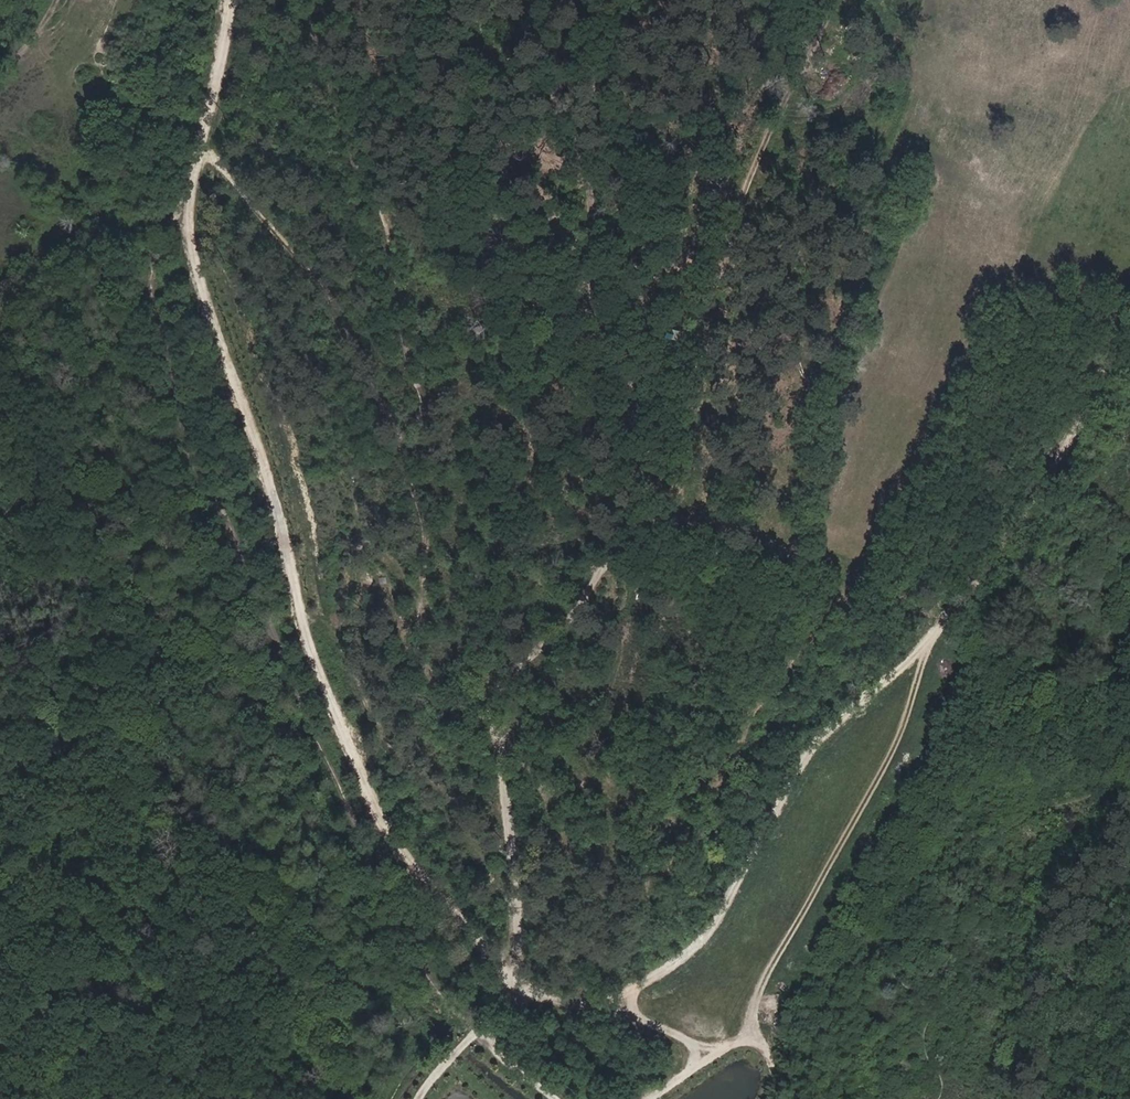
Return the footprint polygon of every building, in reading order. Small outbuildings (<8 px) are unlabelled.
[(82,80),(92,73),(88,68),(79,75),(82,80)]
